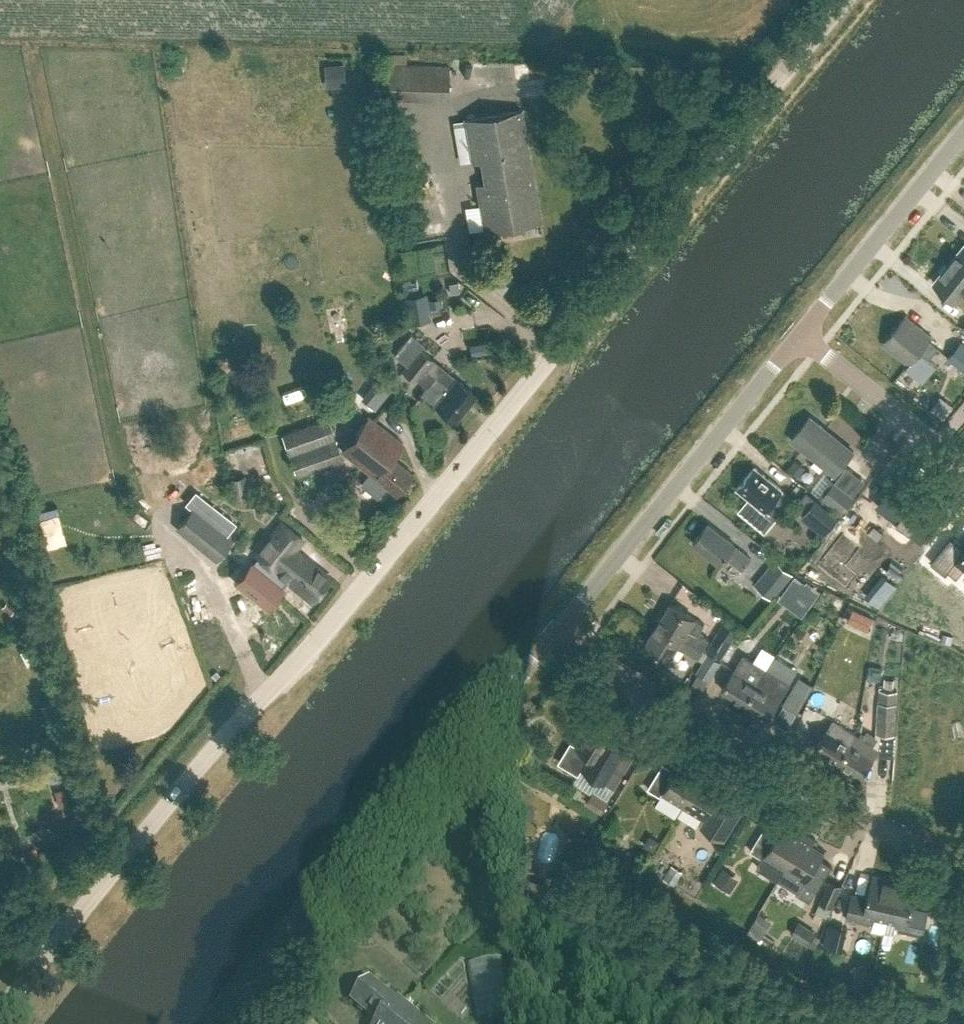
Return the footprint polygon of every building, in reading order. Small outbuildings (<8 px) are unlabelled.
[(485,230),(540,221),(521,110),(453,122),(460,163),(481,160),(485,183),(477,185),(485,230)] [(963,271),(963,246),(952,261),(963,271)] [(952,261),(934,283),(963,307),(963,271),(952,261)] [(465,295),(481,290),(475,273),(459,278),(465,295)] [(406,298),(410,322),(423,319),(419,295),(406,298)] [(940,348),(930,339),(931,337),(906,316),(883,343),(909,364),(920,351),(930,359),(940,348)] [(411,334),(394,355),(407,365),(402,371),(415,382),(417,379),(426,387),(421,393),(435,405),(455,421),(476,395),(456,379),(449,388),(425,369),(433,360),(420,349),(424,344),(411,334)] [(962,340),(948,356),(949,356),(963,369),(963,342),(962,340)] [(947,393),(937,401),(950,415),(959,407),(947,393)] [(413,474),(392,457),(403,443),(369,416),(341,450),(370,473),(364,481),(379,493),(386,486),(396,494),(413,474)] [(329,417),(283,434),(299,478),(345,461),(329,417)] [(835,475),(854,452),(810,417),(792,440),(835,475)] [(755,467),(738,488),(750,499),(740,511),(765,532),(776,520),(765,511),(782,490),(755,467)] [(944,510),(901,475),(878,503),(922,539),(944,510)] [(231,478),(234,496),(249,494),(247,476),(231,478)] [(842,514),(856,497),(836,481),(822,498),(842,514)] [(206,495),(223,495),(223,482),(206,482),(206,495)] [(188,500),(232,535),(241,524),(197,488),(188,500)] [(800,499),(809,507),(803,514),(825,532),(838,516),(807,491),(800,499)] [(176,528),(217,562),(236,538),(195,505),(176,528)] [(45,509),(29,513),(34,533),(39,554),(55,550),(50,529),(45,509)] [(312,600),(329,579),(293,549),(302,538),(282,522),(256,554),(312,600)] [(751,558),(734,545),(735,544),(709,523),(693,543),(719,564),(725,556),(742,570),(751,558)] [(951,537),(931,562),(946,574),(949,571),(957,577),(963,568),(963,547),(951,537)] [(863,565),(880,582),(897,564),(915,546),(908,540),(889,561),(878,550),(863,565)] [(793,575),(775,559),(754,584),(772,599),(793,575)] [(794,594),(807,607),(823,591),(810,578),(794,594)] [(670,603),(658,623),(702,650),(709,639),(699,632),(704,624),(689,615),(670,603)] [(658,623),(646,643),(671,658),(678,646),(698,658),(703,650),(702,650),(658,623)] [(706,650),(719,658),(730,641),(716,633),(706,650)] [(738,663),(722,689),(746,704),(762,678),(761,677),(767,669),(775,655),(763,648),(755,661),(744,654),(738,663)] [(698,673),(711,680),(722,662),(709,654),(698,673)] [(762,678),(746,704),(769,718),(785,692),(791,683),(779,676),(787,662),(775,655),(767,669),(761,677),(762,678)] [(852,668),(847,679),(862,686),(867,675),(852,668)] [(802,679),(792,696),(803,703),(813,686),(802,679)] [(896,735),(899,691),(881,690),(878,733),(896,735)] [(607,748),(621,726),(598,712),(577,746),(574,745),(564,761),(581,771),(582,768),(604,782),(620,756),(607,748)] [(840,761),(856,735),(833,721),(816,747),(840,761)] [(861,732),(859,737),(856,735),(840,761),(863,776),(880,749),(873,745),(877,738),(867,732),(865,735),(861,732)] [(684,805),(704,771),(695,766),(692,770),(680,763),(676,771),(663,763),(648,789),(660,796),(663,792),(684,805)] [(704,771),(684,805),(704,817),(699,826),(724,841),(742,811),(718,796),(722,789),(711,781),(713,777),(704,771)] [(568,793),(576,798),(581,791),(573,786),(568,793)] [(609,803),(593,793),(586,805),(602,814),(609,803)] [(757,868),(778,881),(806,834),(797,828),(795,832),(783,825),(778,833),(766,826),(750,851),(763,859),(757,868)] [(816,839),(806,834),(778,881),(798,893),(798,894),(811,902),(817,892),(832,866),(820,859),(825,851),(813,844),(816,839)] [(644,845),(654,851),(660,840),(655,837),(647,839),(644,845)] [(732,892),(741,878),(725,867),(715,881),(732,892)] [(887,919),(896,880),(873,874),(867,898),(852,894),(846,919),(873,925),(875,916),(887,919)] [(833,907),(843,885),(831,880),(821,902),(833,907)] [(896,880),(887,919),(898,921),(895,930),(923,937),(929,912),(913,908),(918,885),(896,880)] [(810,944),(818,932),(801,921),(793,933),(810,944)] [(935,960),(923,959),(923,971),(935,972),(935,960)] [(871,978),(852,972),(849,983),(868,989),(871,978)] [(370,978),(352,1000),(378,1022),(376,1023),(432,1023),(398,996),(395,999),(370,978)]
